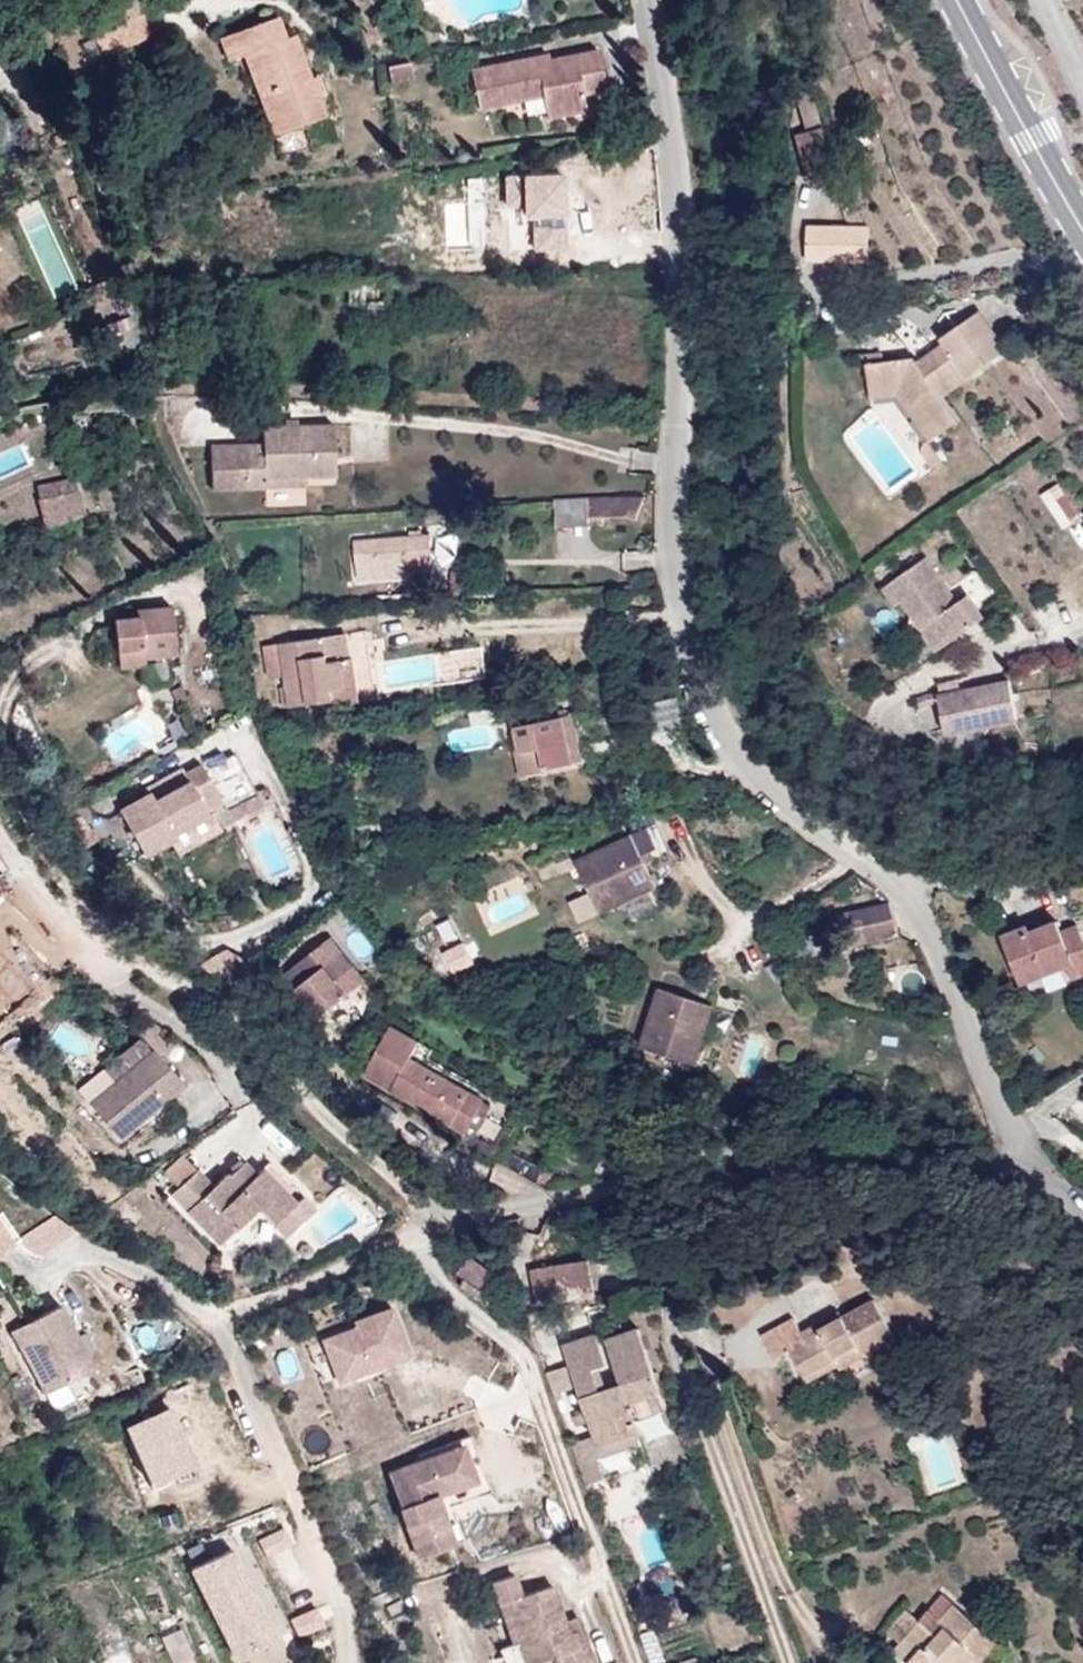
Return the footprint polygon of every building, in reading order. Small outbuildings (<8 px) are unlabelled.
[(131,21),(82,43),(91,64),(140,42),(131,21)] [(266,22),(207,44),(206,45),(214,68),(231,62),(260,139),(317,117),(304,83),(300,84),(284,41),(274,45),(266,22)] [(554,67),(551,54),(549,45),(477,62),(485,110),(541,100),(547,118),(586,111),(582,89),(605,83),(598,44),(573,49),(577,62),(554,67)] [(573,49),(551,54),(554,67),(577,62),(573,49)] [(790,178),(815,171),(803,127),(778,134),(790,178)] [(564,165),(521,168),(521,177),(564,174),(564,165)] [(501,182),(501,183),(504,209),(533,204),(529,178),(501,182)] [(849,261),(849,228),(793,227),(792,260),(849,261)] [(357,309),(388,309),(387,279),(355,281),(357,309)] [(978,310),(935,346),(922,358),(869,363),(872,399),(897,398),(931,442),(959,419),(944,400),(966,380),(1008,343),(978,310)] [(336,427),(259,427),(259,448),(210,447),(210,492),(306,493),(306,484),(335,484),(336,427)] [(43,487),(37,489),(45,534),(86,527),(78,481),(43,487)] [(1076,520),(1052,486),(1033,501),(1056,534),(1076,520)] [(588,499),(554,501),(553,532),(588,532),(588,518),(588,499)] [(433,541),(354,540),(352,540),(352,583),(355,584),(396,583),(396,570),(432,571),(433,541)] [(892,597),(906,615),(925,640),(937,634),(955,657),(990,632),(973,611),(965,618),(932,570),(892,597)] [(897,623),(906,615),(892,597),(884,604),(897,623)] [(95,643),(116,684),(142,674),(138,664),(166,650),(147,609),(120,622),(122,630),(95,643)] [(937,634),(925,640),(943,666),(955,657),(937,634)] [(302,726),(366,719),(364,681),(345,683),(343,674),(316,674),(312,658),(293,660),(302,726)] [(1017,688),(945,702),(952,741),(1024,726),(1017,688)] [(550,763),(583,758),(572,712),(542,719),(550,763)] [(547,748),(542,719),(520,724),(527,752),(547,748)] [(204,773),(222,808),(226,814),(256,798),(234,757),(204,773)] [(116,811),(118,814),(143,861),(174,845),(176,850),(212,831),(206,818),(222,808),(200,766),(182,775),(187,784),(151,803),(150,800),(147,795),(116,811)] [(648,832),(576,863),(598,914),(655,890),(643,863),(658,856),(648,832)] [(865,930),(898,926),(893,897),(844,905),(847,921),(864,919),(865,930)] [(1067,905),(1021,925),(1029,940),(1016,948),(1041,999),(1081,980),(1061,935),(1078,928),(1067,905)] [(316,1018),(369,989),(341,938),(288,967),(316,1018)] [(713,1005),(657,990),(641,1048),(696,1064),(712,1008),(713,1005)] [(391,1021),(386,1031),(418,1047),(423,1037),(391,1021)] [(57,1042),(63,1046),(70,1036),(64,1031),(57,1042)] [(386,1031),(359,1083),(463,1138),(483,1099),(412,1060),(418,1047),(386,1031)] [(108,1114),(169,1060),(159,1048),(98,1103),(108,1114)] [(197,1097),(169,1060),(108,1114),(137,1148),(197,1097)] [(174,1190),(188,1208),(213,1191),(199,1171),(174,1190)] [(213,1191),(188,1208),(181,1216),(224,1271),(265,1240),(280,1256),(302,1240),(269,1198),(258,1183),(227,1209),(213,1191)] [(269,1198),(302,1240),(318,1227),(283,1185),(269,1198)] [(9,1250),(0,1237),(0,1256),(9,1250)] [(494,1274),(469,1256),(458,1271),(466,1277),(461,1285),(478,1297),(479,1295),(493,1304),(496,1301),(500,1304),(504,1298),(500,1295),(502,1292),(488,1282),(494,1274)] [(559,1327),(617,1314),(605,1269),(550,1280),(559,1327)] [(793,1313),(762,1329),(775,1354),(791,1346),(805,1374),(895,1328),(876,1291),(801,1330),(793,1313)] [(414,1357),(394,1305),(353,1321),(354,1324),(323,1336),(342,1386),(414,1357)] [(60,1309),(10,1335),(42,1396),(92,1369),(60,1309)] [(614,1467),(649,1453),(644,1435),(675,1425),(648,1350),(618,1361),(614,1353),(576,1367),(614,1467)] [(173,1389),(180,1405),(204,1396),(200,1382),(173,1389)] [(180,1413),(127,1429),(147,1494),(200,1479),(180,1413)] [(439,1494),(458,1542),(466,1539),(453,1504),(493,1489),(472,1433),(419,1452),(421,1458),(465,1442),(479,1479),(439,1494)] [(479,1479),(465,1442),(421,1458),(388,1470),(420,1556),(458,1542),(439,1494),(479,1479)] [(191,1574),(238,1662),(243,1662),(281,1643),(234,1552),(191,1574)] [(521,1652),(528,1650),(532,1662),(606,1662),(591,1622),(574,1629),(561,1592),(507,1611),(521,1652)] [(892,1649),(907,1662),(982,1662),(997,1646),(941,1596),(892,1649)] [(521,1652),(511,1656),(513,1662),(532,1662),(528,1650),(521,1652)]
